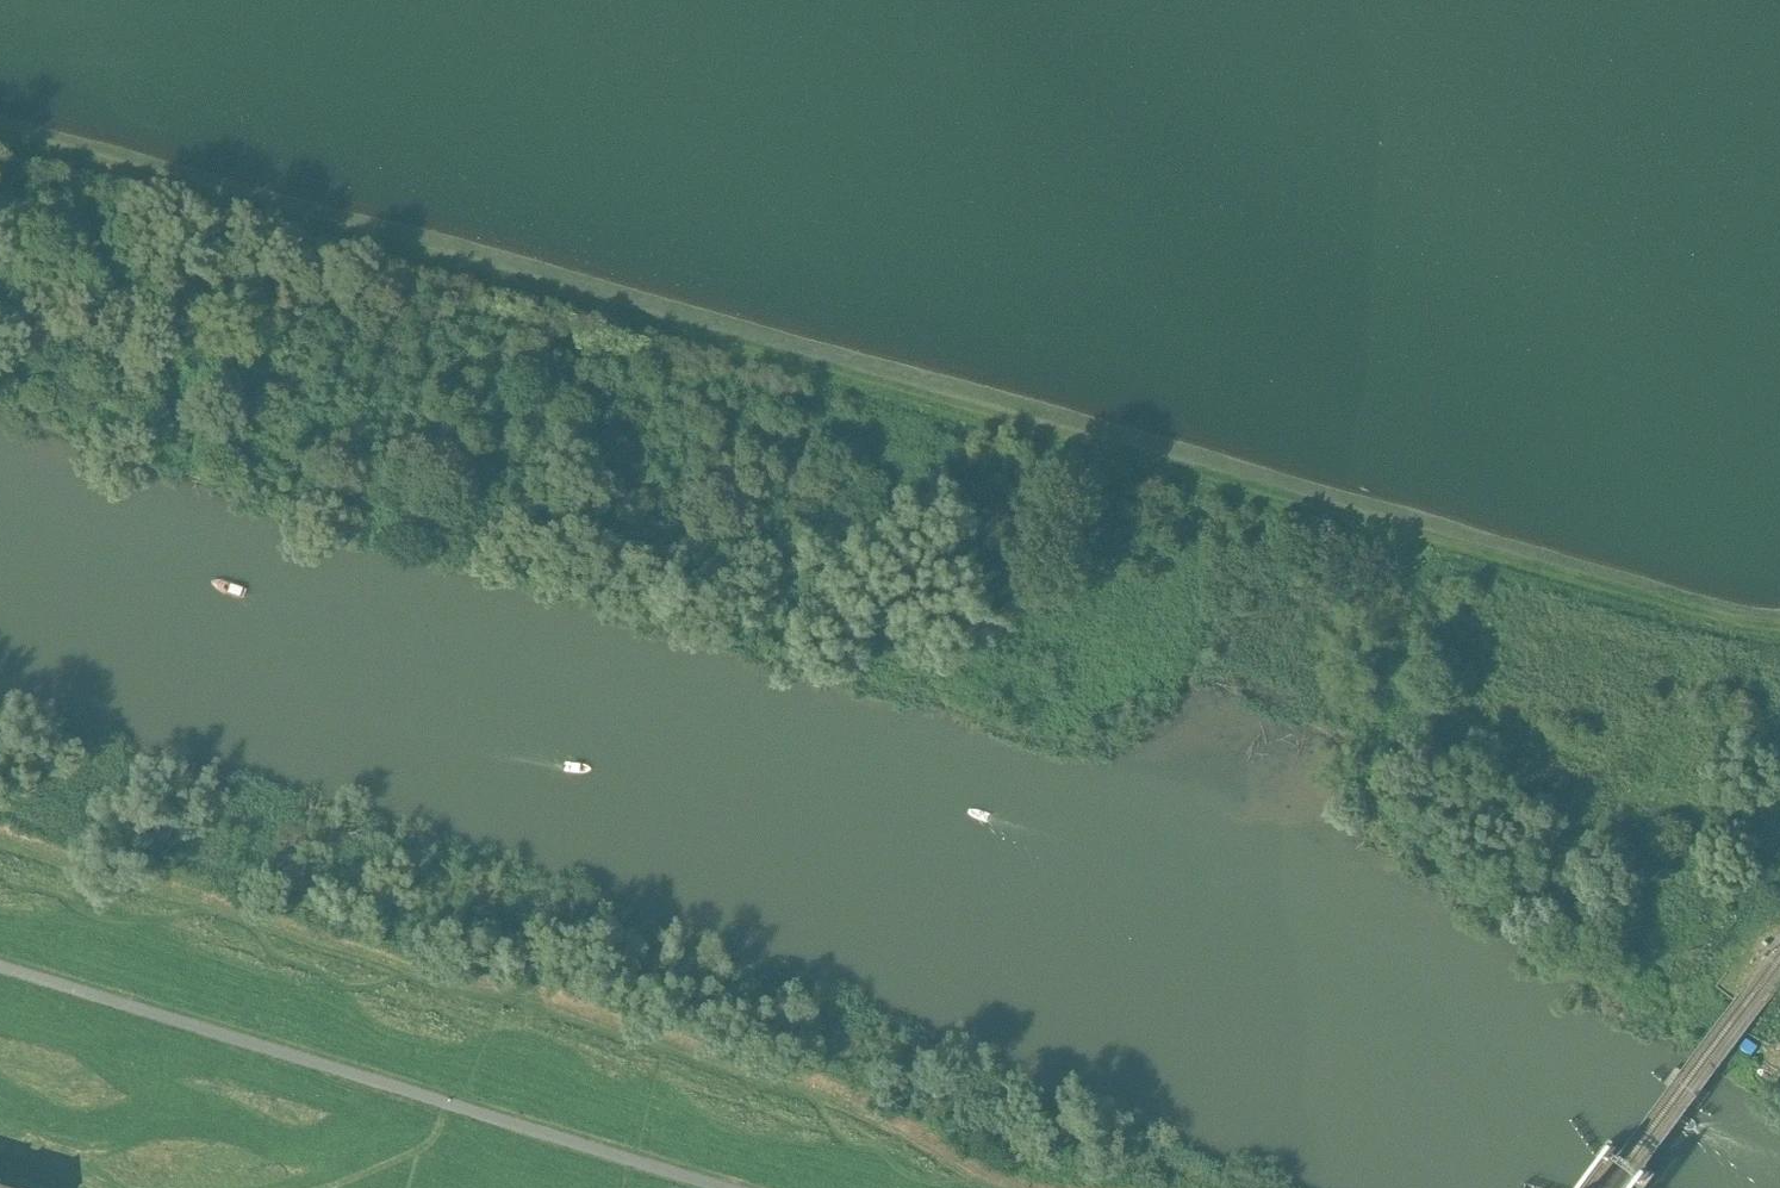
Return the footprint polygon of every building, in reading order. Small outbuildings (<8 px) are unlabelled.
[(1640,1187),(1645,1187),(1656,1173),(1610,1138),(1597,1156),(1640,1187)]
